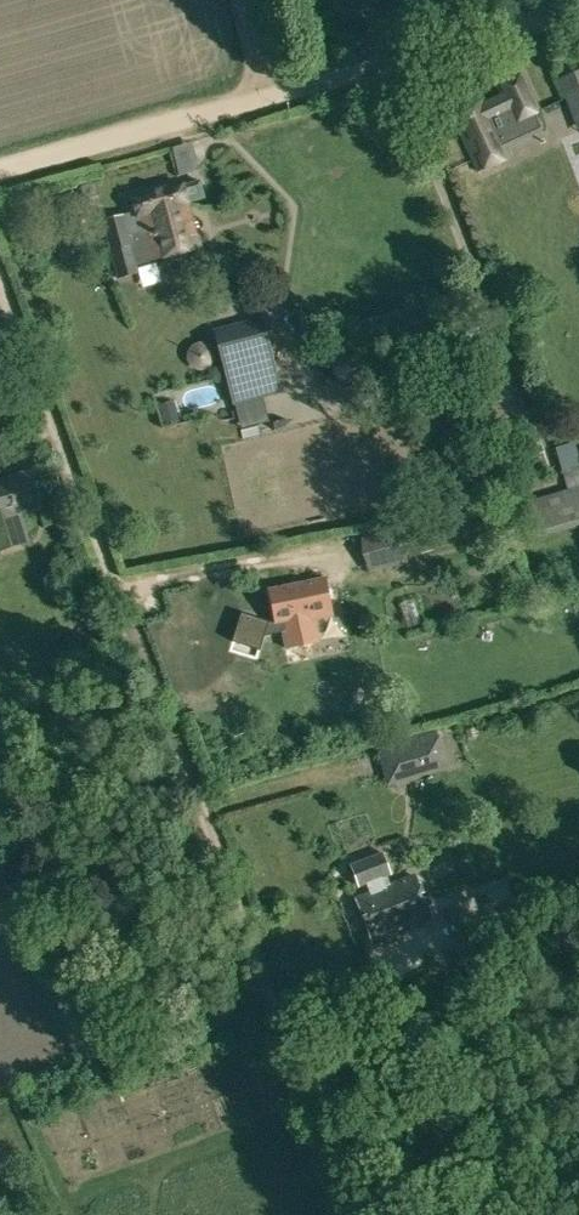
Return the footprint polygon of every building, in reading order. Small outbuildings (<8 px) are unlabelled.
[(578,133),(578,71),(559,79),(578,133)] [(477,171),(483,169),(484,171),(507,160),(506,158),(507,157),(505,152),(545,134),(534,112),(540,109),(524,73),(497,85),(501,94),(482,102),(478,92),(447,106),(477,171)] [(552,133),(516,153),(526,169),(561,149),(552,133)] [(201,248),(188,202),(205,197),(200,180),(183,185),(183,184),(132,198),(136,211),(102,220),(110,251),(117,279),(139,273),(137,265),(150,262),(150,263),(201,248)] [(83,199),(100,195),(97,183),(80,187),(83,199)] [(164,270),(149,273),(153,294),(168,291),(164,270)] [(282,389),(263,318),(214,331),(233,403),(282,389)] [(11,425),(3,401),(0,402),(0,429),(11,425)] [(578,486),(578,466),(560,471),(562,476),(566,490),(578,486)] [(28,542),(19,512),(40,506),(29,471),(0,480),(0,550),(28,542)] [(529,501),(538,531),(578,519),(578,486),(566,490),(529,501)] [(395,530),(402,561),(407,560),(401,529),(395,530)] [(265,630),(281,627),(286,648),(321,641),(317,619),(332,615),(324,578),(269,590),(276,622),(269,623),(242,610),(230,637),(256,649),(265,630)] [(401,602),(408,627),(421,623),(414,598),(401,602)] [(377,753),(386,786),(450,768),(440,735),(438,735),(436,728),(378,745),(380,752),(377,753)] [(355,898),(371,939),(430,917),(414,876),(386,886),(383,878),(392,875),(383,852),(350,864),(358,887),(366,884),(369,893),(355,898)] [(546,889),(561,898),(569,884),(554,875),(546,889)] [(446,908),(462,945),(504,927),(492,899),(477,905),(473,896),(446,908)]
